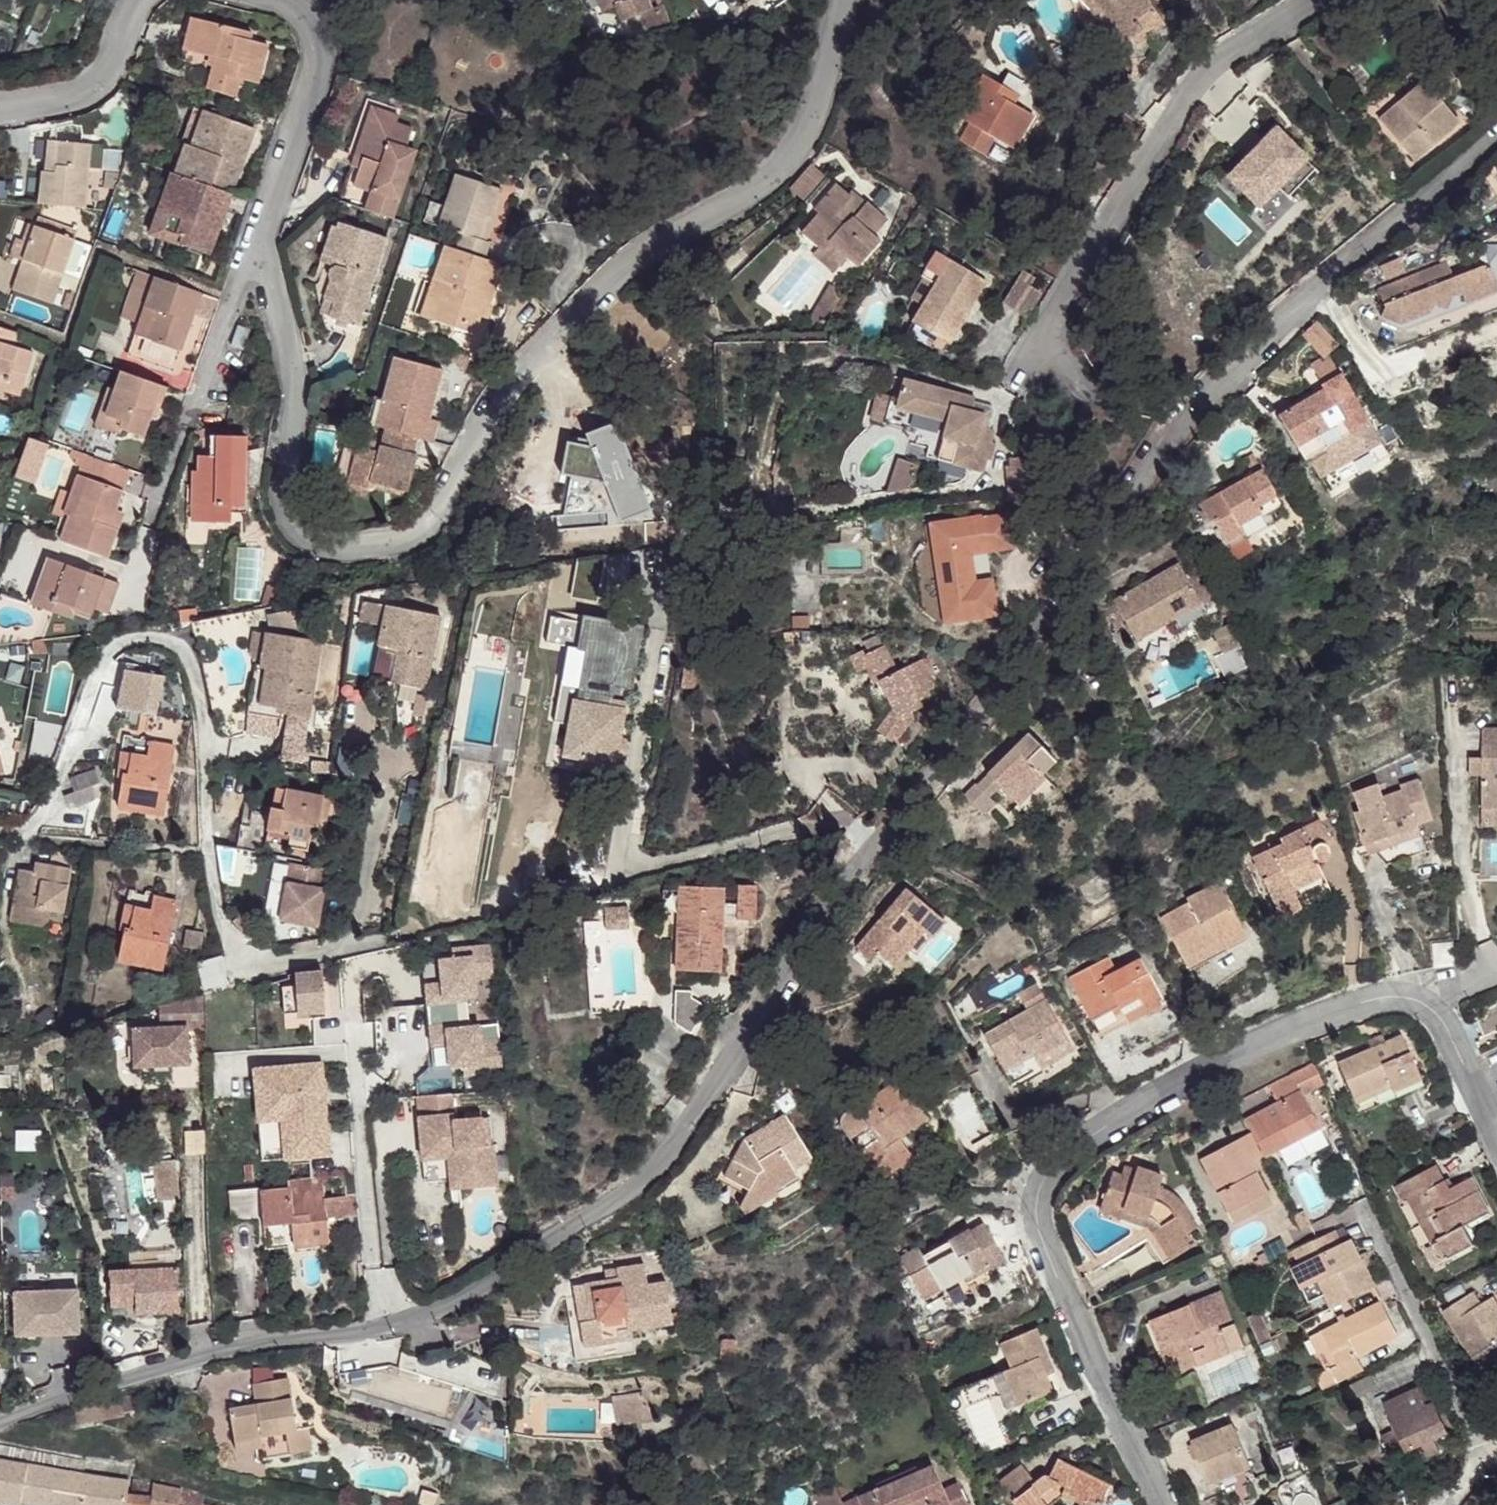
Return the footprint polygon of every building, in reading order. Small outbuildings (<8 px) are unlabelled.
[(602,12),(615,6),(622,22),(642,12),(652,8),(648,0),(597,0),(602,12)] [(642,12),(649,34),(671,26),(663,4),(652,8),(642,12)] [(190,17),(182,50),(193,52),(201,20),(190,17)] [(251,32),(201,20),(193,52),(209,56),(214,58),(212,66),(206,88),(236,98),(240,79),(258,83),(268,44),(249,40),(251,32)] [(1424,80),(1379,119),(1414,160),(1459,122),(1440,100),(1451,90),(1455,94),(1463,87),(1440,60),(1424,80)] [(968,123),(958,140),(976,150),(986,132),(979,128),(983,121),(999,130),(995,137),(1014,149),(1033,115),(997,94),(1002,85),(983,74),(958,117),(968,123)] [(1002,85),(997,94),(1014,104),(1019,95),(1002,85)] [(355,155),(362,157),(377,116),(397,123),(399,116),(372,106),(355,155)] [(193,107),(181,143),(192,147),(198,130),(203,132),(210,113),(193,107)] [(181,143),(170,173),(226,192),(232,194),(255,129),(210,113),(203,132),(198,130),(192,147),(181,143)] [(397,123),(377,116),(362,157),(367,159),(363,168),(359,166),(359,167),(347,202),(393,218),(413,158),(404,155),(406,148),(413,129),(397,123)] [(958,117),(948,134),(958,140),(968,123),(958,117)] [(984,155),(995,137),(999,130),(983,121),(979,128),(986,132),(976,150),(984,155)] [(1276,130),(1230,177),(1259,205),(1277,186),(1291,200),(1319,172),(1276,130)] [(48,140),(45,171),(55,172),(58,141),(48,140)] [(45,171),(42,171),(39,204),(85,208),(91,144),(58,141),(55,172),(45,171)] [(91,144),(89,168),(102,169),(105,146),(91,144)] [(416,151),(406,148),(404,155),(413,158),(416,151)] [(359,167),(352,164),(339,200),(347,202),(359,167)] [(105,188),(114,189),(120,173),(107,171),(105,188)] [(226,192),(170,173),(151,226),(169,232),(167,240),(210,255),(224,215),(219,213),(226,192)] [(445,206),(438,226),(461,234),(456,249),(484,258),(489,242),(484,241),(480,239),(487,217),(492,218),(501,189),(455,174),(445,206)] [(857,212),(846,203),(849,199),(850,196),(847,194),(835,184),(813,209),(818,213),(801,233),(818,247),(820,249),(824,249),(830,243),(847,257),(857,266),(880,240),(873,235),(886,220),(865,203),(857,212)] [(850,190),(847,194),(850,196),(849,199),(846,203),(857,212),(865,203),(850,190)] [(232,194),(226,192),(219,213),(224,215),(232,194)] [(438,226),(445,206),(430,201),(423,221),(438,226)] [(37,217),(34,225),(57,232),(60,225),(37,217)] [(480,239),(484,241),(492,218),(487,217),(480,239)] [(387,238),(339,222),(337,227),(334,226),(325,254),(341,259),(338,267),(336,266),(335,267),(333,267),(331,268),(329,272),(328,274),(330,279),(324,298),(334,302),(329,316),(351,323),(358,326),(387,238)] [(34,225),(12,290),(53,303),(77,231),(60,225),(57,232),(34,225)] [(151,226),(148,233),(167,240),(169,232),(151,226)] [(1464,249),(1467,257),(1469,261),(1496,249),(1496,236),(1464,249)] [(12,256),(22,260),(28,243),(18,239),(12,256)] [(818,247),(813,254),(834,272),(847,257),(830,243),(824,249),(820,249),(818,247)] [(445,245),(434,278),(436,279),(430,297),(435,298),(428,318),(474,333),(480,315),(483,306),(488,308),(502,267),(499,263),(484,258),(456,249),(445,245)] [(1464,249),(1454,254),(1457,261),(1467,257),(1464,249)] [(921,305),(911,322),(928,332),(940,338),(949,322),(958,327),(985,280),(934,250),(919,275),(924,277),(933,283),(921,305)] [(341,259),(325,254),(322,262),(335,267),(336,266),(338,267),(341,259)] [(1398,258),(1379,266),(1384,280),(1404,272),(1398,258)] [(1400,324),(1429,312),(1431,315),(1439,312),(1443,314),(1445,310),(1496,290),(1496,284),(1491,269),(1483,265),(1452,277),(1446,262),(1377,289),(1384,307),(1381,316),(1400,324)] [(154,276),(139,271),(123,318),(138,323),(154,276)] [(1032,279),(1022,273),(1004,303),(1025,316),(1039,293),(1028,286),(1032,279)] [(201,293),(154,276),(137,326),(154,331),(151,340),(182,350),(201,293)] [(933,283),(924,277),(911,299),(921,305),(933,283)] [(434,278),(422,316),(428,318),(435,298),(430,297),(436,279),(434,278)] [(830,286),(809,322),(811,323),(820,323),(823,325),(842,293),(830,286)] [(62,307),(72,310),(77,296),(67,292),(62,307)] [(220,300),(201,293),(195,312),(213,319),(220,300)] [(1357,294),(1343,300),(1347,306),(1360,300),(1357,294)] [(334,302),(324,298),(319,313),(329,316),(334,302)] [(488,308),(483,306),(480,315),(488,317),(491,308),(488,308)] [(1429,312),(1400,324),(1405,326),(1431,315),(1429,312)] [(351,323),(329,316),(325,328),(347,335),(351,323)] [(928,332),(911,322),(908,328),(924,338),(928,332)] [(958,327),(949,322),(940,338),(949,344),(958,327)] [(1317,323),(1304,335),(1322,354),(1335,343),(1317,323)] [(250,329),(238,325),(231,346),(243,349),(250,329)] [(154,331),(137,326),(135,334),(147,338),(141,355),(163,363),(169,346),(151,340),(154,331)] [(0,327),(0,389),(20,396),(33,353),(12,346),(16,332),(0,327)] [(464,353),(457,351),(451,360),(465,369),(471,359),(464,353)] [(1329,354),(1310,364),(1322,384),(1340,374),(1329,354)] [(390,403),(383,428),(386,428),(417,437),(434,441),(439,422),(430,419),(442,370),(393,357),(383,401),(390,403)] [(150,416),(155,402),(160,404),(166,387),(120,371),(113,389),(108,387),(94,425),(119,434),(121,429),(142,436),(150,416)] [(1279,415),(1296,445),(1342,419),(1350,433),(1368,422),(1340,374),(1322,384),(1325,389),(1279,415)] [(903,378),(898,398),(903,399),(908,380),(903,378)] [(903,399),(898,398),(878,393),(871,420),(916,431),(929,445),(926,455),(983,470),(986,459),(991,460),(995,444),(990,443),(994,430),(985,428),(977,425),(970,412),(972,406),(974,397),(908,380),(903,399)] [(383,401),(374,399),(368,424),(383,428),(390,403),(383,401)] [(160,404),(155,402),(150,416),(155,418),(160,404)] [(972,406),(970,412),(977,425),(985,428),(989,410),(972,406)] [(1388,457),(1368,422),(1350,433),(1342,419),(1296,445),(1304,459),(1309,457),(1328,491),(1388,457)] [(1377,430),(1386,444),(1397,437),(1389,423),(1377,430)] [(417,437),(386,428),(381,446),(379,445),(378,452),(357,446),(348,482),(369,488),(370,481),(407,490),(417,455),(412,454),(417,437)] [(191,504),(208,505),(208,521),(230,522),(231,505),(244,506),(245,464),(248,464),(248,451),(245,451),(246,437),(210,436),(209,456),(199,456),(199,471),(192,470),(191,504)] [(110,463),(73,450),(70,457),(74,458),(81,460),(79,465),(70,492),(63,512),(69,514),(67,519),(60,541),(107,557),(116,533),(110,531),(111,527),(110,526),(115,511),(122,490),(103,483),(110,463)] [(1253,453),(1237,462),(1246,478),(1261,469),(1253,453)] [(1011,467),(1005,467),(1007,494),(1029,492),(1026,457),(1010,458),(1011,467)] [(917,465),(898,458),(887,492),(900,491),(911,483),(917,465)] [(129,470),(110,463),(103,483),(122,490),(129,470)] [(1246,478),(1198,505),(1208,522),(1213,520),(1225,542),(1243,532),(1239,525),(1259,513),(1260,516),(1279,505),(1271,491),(1273,490),(1261,469),(1246,478)] [(407,490),(370,481),(369,488),(406,497),(407,490)] [(369,488),(348,482),(345,492),(366,498),(369,488)] [(63,512),(70,492),(62,489),(53,513),(67,519),(69,514),(63,512)] [(208,505),(193,504),(193,521),(208,521),(208,505)] [(1231,563),(1253,550),(1245,537),(1285,514),(1279,505),(1260,516),(1259,513),(1239,525),(1243,532),(1225,542),(1213,520),(1208,522),(1231,563)] [(123,513),(115,511),(110,526),(111,527),(110,531),(116,533),(123,513)] [(970,553),(969,547),(986,545),(985,537),(1011,533),(1008,513),(982,517),(982,515),(929,523),(944,623),(997,615),(991,578),(974,581),(970,553)] [(986,545),(969,547),(970,553),(1013,547),(1011,533),(985,537),(986,545)] [(48,557),(31,604),(50,611),(54,600),(92,613),(94,609),(108,614),(119,583),(48,557)] [(1178,564),(1113,601),(1135,640),(1172,619),(1181,614),(1186,623),(1205,611),(1202,605),(1213,599),(1204,584),(1193,590),(1187,578),(1178,564)] [(1193,574),(1187,578),(1193,590),(1200,586),(1193,574)] [(268,586),(260,610),(271,609),(278,588),(268,586)] [(54,600),(50,611),(71,618),(73,612),(90,618),(92,613),(54,600)] [(441,616),(363,600),(359,618),(383,623),(372,678),(387,681),(425,689),(441,616)] [(179,610),(180,623),(196,621),(195,609),(179,610)] [(270,614),(272,632),(290,630),(290,633),(298,632),(296,609),(270,614)] [(1181,614),(1172,619),(1177,628),(1186,623),(1181,614)] [(557,618),(553,645),(566,647),(555,722),(567,724),(563,755),(616,763),(617,758),(620,736),(626,701),(611,698),(613,684),(628,686),(637,631),(557,618)] [(1230,627),(1213,635),(1221,653),(1222,654),(1239,645),(1230,627)] [(266,633),(253,631),(250,651),(255,663),(256,663),(261,664),(266,633)] [(862,638),(869,653),(863,655),(861,650),(851,655),(859,671),(867,667),(874,683),(880,680),(893,708),(876,731),(893,744),(913,719),(910,712),(921,706),(918,701),(929,696),(927,691),(936,687),(923,659),(897,671),(884,645),(883,646),(876,631),(862,638)] [(321,642),(266,633),(261,664),(266,665),(260,703),(277,706),(277,711),(309,716),(321,642)] [(47,642),(33,643),(33,653),(48,653),(47,642)] [(1222,654),(1221,653),(1214,656),(1224,678),(1246,667),(1240,655),(1243,653),(1239,645),(1222,654)] [(261,664),(256,663),(247,713),(276,718),(277,711),(277,706),(260,703),(266,665),(261,664)] [(698,670),(684,668),(681,687),(695,689),(698,670)] [(157,716),(163,676),(124,670),(117,709),(157,716)] [(387,681),(372,678),(365,682),(386,687),(387,681)] [(426,696),(417,694),(413,713),(423,715),(426,696)] [(149,717),(140,716),(138,731),(146,732),(149,717)] [(1482,729),(1482,757),(1470,757),(1470,775),(1482,775),(1482,808),(1496,808),(1496,729),(1482,729)] [(1028,733),(999,762),(1011,774),(999,786),(1017,804),(1044,777),(1041,773),(1027,760),(1041,746),(1028,733)] [(624,738),(620,736),(617,758),(619,758),(625,755),(628,749),(628,746),(626,740),(624,738)] [(128,754),(122,753),(118,776),(123,777),(118,809),(163,816),(174,745),(148,741),(148,737),(145,737),(142,737),(141,740),(130,738),(128,754)] [(130,738),(124,738),(122,753),(128,754),(130,738)] [(1041,746),(1027,760),(1041,773),(1055,760),(1041,746)] [(987,774),(999,786),(1011,774),(999,762),(987,774)] [(96,769),(70,778),(75,792),(64,795),(69,808),(98,798),(93,786),(101,783),(96,769)] [(1044,777),(1017,804),(1028,815),(1055,788),(1044,777)] [(1377,785),(1356,792),(1363,811),(1357,813),(1364,832),(1363,833),(1370,854),(1375,853),(1387,866),(1427,852),(1417,824),(1433,818),(1420,780),(1402,787),(1404,792),(1382,799),(1377,785)] [(964,795),(983,814),(994,803),(976,784),(964,795)] [(322,796),(275,788),(266,843),(307,850),(312,826),(317,826),(322,796)] [(1496,825),(1496,808),(1482,808),(1482,825),(1496,825)] [(1283,843),(1252,858),(1281,918),(1332,893),(1316,860),(1318,861),(1321,861),(1323,860),(1325,860),(1327,858),(1328,857),(1329,855),(1329,853),(1329,850),(1328,847),(1326,845),(1324,843),(1322,842),(1329,839),(1320,820),(1280,839),(1283,843)] [(1328,847),(1337,844),(1334,836),(1322,842),(1324,843),(1326,845),(1328,847)] [(37,862),(35,872),(35,877),(42,878),(44,863),(37,862)] [(44,863),(42,878),(35,877),(35,872),(19,869),(10,921),(46,928),(47,920),(59,922),(69,868),(44,863)] [(326,870),(290,863),(280,921),(317,927),(326,870)] [(1246,936),(1218,883),(1187,900),(1189,904),(1161,919),(1189,971),(1209,961),(1207,957),(1246,936)] [(739,885),(738,904),(737,919),(754,920),(756,886),(739,885)] [(724,888),(679,886),(676,970),(721,971),(723,919),(723,904),(724,888)] [(888,962),(918,926),(930,937),(944,920),(906,888),(856,948),(871,961),(877,953),(888,962)] [(135,907),(131,929),(126,928),(125,929),(119,961),(162,970),(177,901),(154,896),(151,910),(135,907)] [(599,899),(587,900),(587,916),(599,916),(599,899)] [(738,904),(723,904),(723,919),(737,919),(738,904)] [(122,929),(125,929),(126,928),(131,929),(135,907),(127,905),(122,929)] [(627,907),(605,908),(606,929),(628,928),(627,907)] [(584,923),(591,1014),(607,1012),(600,921),(585,922),(584,923)] [(915,954),(930,937),(918,926),(888,962),(893,966),(908,948),(915,954)] [(203,933),(186,930),(183,947),(201,950),(203,933)] [(420,961),(425,1004),(457,1000),(457,995),(474,993),(473,977),(491,975),(488,943),(449,947),(450,957),(420,961)] [(1165,1003),(1157,987),(1141,958),(1114,972),(1106,957),(1069,977),(1098,1032),(1117,1021),(1120,1027),(1128,1022),(1124,1015),(1140,1006),(1144,1014),(1165,1003)] [(1026,975),(1036,969),(1033,963),(1023,968),(1026,975)] [(322,971),(295,973),(296,985),(298,1013),(325,1011),(322,971)] [(1007,1046),(1024,1076),(1072,1049),(1036,984),(1018,994),(1028,1011),(984,1036),(994,1053),(1007,1046)] [(296,985),(282,986),(284,1014),(298,1013),(296,985)] [(692,990),(675,990),(674,1023),(691,1033),(707,1007),(691,997),(692,990)] [(160,1028),(132,1029),(134,1067),(188,1065),(187,1030),(204,1030),(202,996),(159,1006),(160,1028)] [(1140,1006),(1124,1015),(1128,1022),(1144,1014),(1140,1006)] [(460,1021),(428,1025),(433,1068),(463,1064),(464,1074),(503,1070),(499,1037),(480,1040),(478,1024),(460,1026),(460,1021)] [(1381,1035),(1369,1040),(1373,1048),(1385,1042),(1381,1035)] [(1338,1063),(1353,1098),(1389,1082),(1393,1090),(1420,1078),(1401,1036),(1385,1042),(1373,1048),(1338,1063)] [(1007,1046),(994,1053),(1011,1083),(1024,1076),(1007,1046)] [(328,1155),(321,1062),(261,1067),(263,1105),(278,1104),(282,1159),(328,1155)] [(1292,1075),(1302,1094),(1323,1083),(1314,1064),(1292,1075)] [(282,1159),(278,1104),(263,1105),(261,1067),(253,1067),(260,1160),(282,1159)] [(1278,1103),(1245,1120),(1252,1132),(1264,1156),(1319,1127),(1302,1094),(1292,1075),(1270,1087),(1278,1103)] [(1348,1100),(1354,1115),(1423,1085),(1420,1078),(1393,1090),(1389,1082),(1348,1100)] [(879,1180),(912,1156),(899,1139),(928,1119),(899,1079),(865,1104),(867,1107),(858,1113),(854,1112),(848,1111),(845,1112),(841,1116),(840,1119),(840,1122),(842,1127),(879,1180)] [(455,1120),(453,1094),(417,1097),(424,1182),(449,1180),(497,1176),(494,1145),(491,1145),(484,1145),(482,1118),(455,1120)] [(744,1140),(747,1144),(744,1147),(741,1150),(741,1152),(742,1155),(738,1162),(733,1160),(724,1177),(747,1189),(757,1204),(777,1192),(775,1187),(797,1174),(793,1168),(789,1162),(808,1151),(785,1114),(744,1140)] [(491,1145),(488,1117),(482,1118),(484,1145),(491,1145)] [(1196,1132),(1193,1125),(1176,1134),(1178,1141),(1196,1132)] [(1264,1156),(1252,1132),(1201,1159),(1228,1211),(1266,1191),(1251,1163),(1264,1156)] [(789,1162),(793,1168),(811,1157),(808,1151),(789,1162)] [(175,1160),(154,1163),(158,1201),(179,1198),(175,1160)] [(1160,1169),(1143,1164),(1142,1169),(1158,1174),(1160,1169)] [(1396,1186),(1404,1201),(1408,1198),(1418,1193),(1441,1237),(1438,1239),(1435,1241),(1434,1244),(1433,1247),(1433,1250),(1434,1253),(1436,1256),(1439,1258),(1441,1259),(1444,1260),(1447,1260),(1474,1246),(1464,1226),(1489,1213),(1471,1178),(1449,1190),(1436,1165),(1396,1186)] [(1103,1201),(1149,1217),(1152,1210),(1158,1214),(1164,1222),(1150,1230),(1169,1260),(1194,1244),(1187,1233),(1196,1227),(1180,1202),(1168,1193),(1158,1188),(1162,1176),(1158,1174),(1142,1169),(1137,1167),(1132,1179),(1113,1172),(1103,1201)] [(775,1187),(777,1192),(799,1178),(797,1174),(775,1187)] [(497,1176),(449,1180),(450,1189),(497,1186),(497,1176)] [(260,1189),(230,1192),(232,1221),(263,1219),(264,1225),(292,1223),(294,1244),(334,1241),(332,1217),(357,1215),(355,1197),(324,1199),(322,1179),(287,1182),(288,1189),(260,1191),(260,1189)] [(15,1187),(0,1187),(1,1201),(15,1200),(15,1187)] [(1266,1191),(1228,1211),(1235,1224),(1273,1205),(1266,1191)] [(1438,1239),(1441,1237),(1418,1193),(1408,1198),(1433,1247),(1434,1244),(1435,1241),(1438,1239)] [(1103,1201),(1100,1209),(1146,1225),(1150,1230),(1164,1222),(1158,1214),(1152,1210),(1149,1217),(1103,1201)] [(1303,1211),(1293,1216),(1300,1231),(1311,1225),(1303,1211)] [(918,1246),(899,1256),(926,1305),(944,1295),(946,1299),(968,1286),(974,1283),(993,1273),(990,1268),(1004,1261),(984,1224),(971,1232),(969,1229),(923,1255),(918,1246)] [(1335,1231),(1294,1251),(1300,1265),(1309,1261),(1331,1308),(1374,1287),(1351,1240),(1342,1244),(1335,1231)] [(1265,1253),(1258,1257),(1262,1266),(1269,1262),(1265,1253)] [(586,1297),(575,1298),(583,1346),(621,1340),(619,1331),(672,1322),(665,1281),(647,1284),(643,1264),(616,1268),(616,1269),(618,1278),(606,1280),(584,1284),(586,1297)] [(178,1268),(110,1271),(112,1314),(180,1311),(178,1268)] [(616,1269),(604,1271),(606,1280),(618,1278),(616,1269)] [(993,1273),(974,1283),(977,1289),(996,1279),(993,1273)] [(1320,1284),(1311,1289),(1323,1312),(1331,1308),(1320,1284)] [(968,1286),(946,1299),(949,1305),(971,1292),(968,1286)] [(77,1290),(14,1292),(16,1336),(79,1333),(77,1290)] [(1222,1292),(1150,1321),(1163,1352),(1171,1348),(1180,1373),(1229,1353),(1219,1326),(1233,1320),(1222,1292)] [(1443,1311),(1478,1366),(1471,1371),(1489,1399),(1496,1393),(1496,1313),(1489,1300),(1481,1304),(1473,1292),(1443,1311)] [(1436,1294),(1421,1302),(1425,1310),(1440,1303),(1436,1294)] [(344,1295),(336,1296),(337,1304),(345,1303),(344,1295)] [(1496,1313),(1496,1302),(1493,1297),(1489,1300),(1496,1313)] [(1323,1390),(1364,1370),(1357,1357),(1398,1337),(1381,1302),(1321,1332),(1337,1365),(1327,1371),(1316,1376),(1323,1390)] [(1018,1405),(1052,1391),(1046,1375),(1042,1366),(1050,1362),(1036,1328),(1026,1332),(1021,1320),(1001,1328),(1006,1340),(1002,1342),(1012,1367),(1004,1371),(1018,1405)] [(1235,1324),(1220,1330),(1229,1353),(1244,1348),(1235,1324)] [(1321,1332),(1310,1337),(1327,1371),(1337,1365),(1321,1332)] [(721,1339),(720,1360),(735,1360),(736,1342),(735,1341),(733,1340),(721,1339)] [(1171,1348),(1163,1352),(1172,1376),(1180,1373),(1171,1348)] [(1046,1375),(1054,1372),(1050,1362),(1042,1366),(1046,1375)] [(461,1394),(464,1389),(390,1367),(340,1376),(340,1395),(352,1398),(354,1393),(451,1421),(466,1397),(461,1394)] [(1007,1410),(1018,1405),(1004,1371),(969,1385),(971,1389),(965,1392),(969,1402),(998,1390),(1007,1410)] [(1263,1377),(1266,1385),(1275,1382),(1271,1373),(1263,1377)] [(288,1378),(253,1384),(255,1397),(259,1397),(261,1403),(256,1404),(229,1409),(235,1443),(260,1438),(262,1447),(263,1458),(311,1450),(308,1428),(296,1430),(288,1378)] [(1425,1386),(1387,1404),(1397,1428),(1381,1435),(1392,1458),(1408,1451),(1414,1464),(1440,1452),(1434,1439),(1447,1433),(1425,1386)] [(451,1421),(354,1393),(352,1398),(448,1427),(451,1421)] [(612,1397),(620,1422),(637,1420),(635,1409),(648,1407),(641,1393),(612,1397)] [(121,1397),(121,1398),(123,1411),(124,1411),(138,1410),(136,1396),(121,1397)] [(121,1398),(98,1402),(101,1419),(125,1415),(124,1411),(123,1411),(121,1398)] [(637,1420),(653,1417),(648,1407),(635,1409),(637,1420)] [(1199,1458),(1209,1485),(1221,1480),(1251,1468),(1234,1428),(1209,1439),(1207,1436),(1192,1442),(1193,1445),(1199,1458)] [(235,1443),(236,1452),(262,1447),(260,1438),(235,1443)] [(41,1504),(125,1504),(131,1466),(86,1460),(1,1445),(0,1449),(0,1498),(41,1504)] [(1193,1445),(1189,1446),(1194,1460),(1199,1458),(1193,1445)] [(429,1451),(416,1456),(421,1470),(434,1465),(429,1451)] [(999,1483),(1016,1504),(1050,1504),(1063,1495),(1079,1504),(1081,1504),(1084,1498),(1099,1504),(1108,1486),(1056,1460),(1048,1478),(1044,1477),(1035,1483),(1022,1466),(999,1483)] [(932,1465),(842,1504),(843,1504),(949,1504),(943,1490),(932,1465)] [(1251,1468),(1221,1480),(1226,1493),(1256,1481),(1251,1468)] [(132,1479),(130,1504),(178,1504),(181,1489),(132,1479)] [(957,1484),(943,1490),(949,1504),(967,1504),(957,1484)] [(842,1504),(835,1487),(819,1494),(824,1504),(843,1504),(842,1504)] [(204,1495),(181,1489),(178,1504),(202,1504),(204,1495)]
